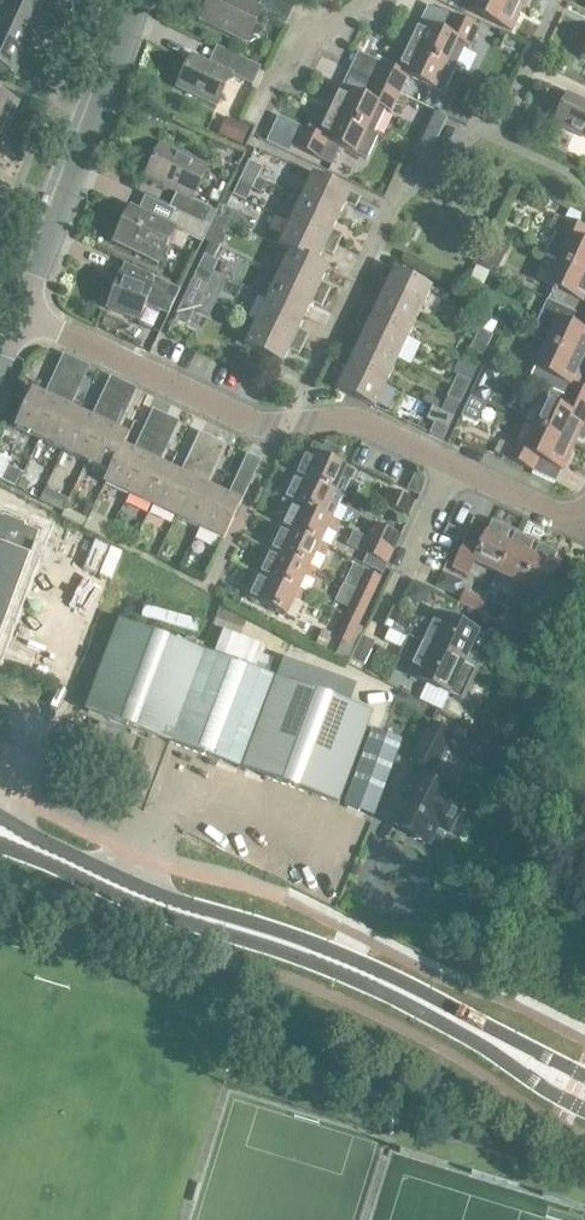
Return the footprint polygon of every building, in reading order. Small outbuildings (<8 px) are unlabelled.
[(36,31),(46,9),(28,0),(0,0),(0,14),(36,31)] [(46,9),(50,0),(28,0),(46,9)] [(259,9),(241,0),(212,0),(202,22),(247,43),(263,11),(287,23),(294,8),(278,0),(263,0),(259,9)] [(475,4),(466,0),(462,9),(512,32),(519,17),(517,15),(520,7),(521,6),(508,0),(477,0),(475,4)] [(521,6),(520,7),(523,9),(527,0),(508,0),(521,6)] [(26,53),(36,31),(0,14),(0,41),(26,53)] [(409,37),(411,38),(407,47),(456,69),(467,47),(470,48),(479,30),(450,16),(442,34),(416,21),(409,37)] [(15,78),(26,53),(0,41),(0,71),(15,78)] [(381,65),(374,81),(400,94),(407,77),(445,95),(456,69),(407,47),(402,56),(400,55),(393,70),(381,65)] [(221,71),(207,64),(192,57),(177,89),(217,108),(232,76),(255,87),(262,71),(228,55),(221,71)] [(331,102),(332,103),(328,112),(366,130),(375,134),(385,109),(391,112),(400,94),(374,81),(367,96),(362,94),(360,97),(338,87),(331,102)] [(9,126),(19,104),(0,95),(0,122),(9,126)] [(554,123),(584,138),(584,103),(568,95),(554,123)] [(449,114),(447,118),(467,127),(470,120),(451,111),(449,114)] [(264,129),(287,142),(296,124),(273,112),(264,129)] [(308,132),(302,129),(294,147),(321,160),(332,166),(341,147),(367,160),(378,136),(375,134),(366,130),(328,112),(324,122),(314,117),(308,132)] [(233,121),(224,138),(242,147),(250,129),(233,121)] [(9,126),(0,122),(0,146),(9,126)] [(424,130),(413,153),(429,160),(440,137),(424,130)] [(161,145),(146,178),(175,192),(180,194),(173,209),(176,211),(210,227),(217,212),(192,200),(208,168),(161,145)] [(245,173),(257,179),(263,168),(250,162),(245,173)] [(245,173),(240,183),(253,189),(257,179),(245,173)] [(312,176),(301,200),(340,218),(346,205),(355,209),(361,198),(351,194),(312,176)] [(266,184),(257,179),(253,189),(262,194),(266,184)] [(340,218),(301,200),(290,224),(337,246),(343,236),(334,231),(340,218)] [(221,206),(218,213),(216,217),(228,223),(229,222),(234,212),(221,206)] [(131,209),(115,242),(159,264),(169,244),(182,250),(189,237),(203,244),(204,241),(211,228),(210,227),(176,211),(168,227),(131,209)] [(556,232),(545,255),(558,261),(584,274),(584,230),(555,216),(549,228),(556,232)] [(216,217),(211,228),(223,234),(228,223),(216,217)] [(337,246),(290,224),(279,248),(289,253),(317,266),(318,265),(324,252),(333,257),(337,246)] [(504,258),(490,251),(484,264),(498,271),(504,258)] [(317,266),(289,253),(278,276),(325,298),(330,288),(321,284),(328,269),(318,265),(317,266)] [(205,256),(200,267),(213,273),(218,262),(205,256)] [(558,261),(546,286),(555,290),(549,302),(584,318),(584,274),(558,261)] [(200,267),(195,277),(208,283),(212,274),(213,273),(200,267)] [(431,290),(394,272),(384,267),(379,278),(389,282),(383,296),(420,314),(431,290)] [(118,278),(114,291),(111,290),(105,293),(101,302),(104,309),(107,310),(106,311),(139,322),(145,305),(168,313),(177,289),(167,286),(139,273),(135,284),(118,278)] [(278,276),(267,300),(305,318),(311,304),(320,308),(325,298),(278,276)] [(366,305),(361,315),(408,337),(420,314),(383,296),(376,309),(366,305)] [(267,300),(256,324),(303,345),(308,335),(299,330),(305,318),(267,300)] [(531,338),(545,345),(546,344),(584,363),(584,318),(549,302),(548,301),(531,338)] [(195,311),(182,305),(177,315),(190,321),(195,311)] [(408,337),(361,315),(356,326),(366,330),(360,343),(397,361),(408,337)] [(303,345),(256,324),(245,347),(283,365),(289,351),(298,356),(303,345)] [(480,330),(475,340),(489,347),(494,336),(480,330)] [(475,340),(470,351),(478,355),(484,358),(489,347),(475,340)] [(344,351),(339,362),(386,385),(397,361),(360,343),(354,356),(344,351)] [(545,345),(529,381),(550,391),(551,390),(584,406),(584,393),(576,389),(583,374),(580,373),(584,363),(546,344),(545,345)] [(386,385),(339,362),(334,373),(344,377),(337,391),(374,408),(386,385)] [(458,377),(452,388),(466,394),(471,383),(458,377)] [(49,391),(46,398),(34,392),(17,429),(40,440),(66,384),(53,378),(47,390),(49,391)] [(79,390),(66,384),(40,440),(63,451),(81,414),(69,409),(72,401),(74,402),(79,390)] [(484,389),(476,385),(470,397),(479,401),(485,404),(491,391),(484,388),(484,389)] [(452,388),(447,399),(460,405),(461,405),(466,394),(452,388)] [(533,427),(573,446),(577,436),(584,440),(584,438),(584,406),(551,390),(550,391),(548,395),(533,427)] [(92,420),(81,414),(63,451),(87,462),(114,405),(101,399),(94,413),(95,413),(92,420)] [(114,405),(87,462),(110,473),(123,447),(124,448),(129,437),(116,431),(119,424),(120,425),(127,412),(114,405)] [(448,430),(435,424),(429,435),(442,441),(448,430)] [(523,450),(510,444),(503,457),(535,472),(540,460),(563,471),(570,456),(568,455),(573,446),(533,427),(523,450)] [(123,447),(110,473),(105,485),(129,496),(156,439),(142,432),(136,445),(138,446),(134,453),(124,448),(123,447)] [(156,439),(129,496),(152,507),(170,470),(158,464),(162,457),(163,458),(169,445),(156,439)] [(300,466),(296,476),(333,494),(342,498),(344,499),(344,498),(355,474),(345,469),(336,465),(342,451),(326,444),(324,449),(314,444),(310,453),(306,451),(298,466),(300,466)] [(182,476),(170,470),(152,507),(176,518),(203,461),(190,455),(184,468),(185,469),(182,476)] [(216,467),(203,461),(176,518),(200,530),(217,492),(205,487),(209,479),(210,480),(216,467)] [(23,471),(12,467),(7,481),(17,485),(23,471)] [(289,490),(285,500),(288,502),(321,518),(322,517),(322,516),(327,518),(331,520),(333,522),(344,499),(342,498),(333,494),(296,476),(294,475),(288,489),(289,490)] [(229,498),(217,492),(200,530),(223,541),(241,504),(251,484),(237,477),(231,490),(232,491),(229,498)] [(410,519),(416,503),(387,490),(380,505),(410,519)] [(55,494),(49,507),(63,513),(69,500),(55,494)] [(364,519),(370,507),(349,496),(343,507),(364,519)] [(283,500),(276,514),(285,518),(281,527),(320,545),(320,544),(326,530),(336,535),(340,525),(333,522),(331,520),(327,518),(322,516),(322,517),(321,518),(288,502),(285,500),(283,500)] [(31,561),(41,534),(27,529),(28,526),(3,517),(3,519),(0,518),(0,549),(31,561)] [(488,529),(473,564),(497,575),(516,535),(517,535),(518,533),(502,525),(501,528),(491,523),(488,529)] [(372,524),(366,538),(394,552),(401,537),(372,524)] [(320,545),(281,527),(270,550),(309,569),(315,554),(324,559),(329,549),(320,544),(320,545)] [(516,535),(497,575),(520,586),(539,546),(540,546),(541,543),(525,536),(524,538),(517,535),(516,535)] [(394,552),(366,538),(359,552),(388,566),(394,552)] [(539,546),(520,586),(544,596),(537,610),(551,616),(564,588),(552,582),(564,555),(549,548),(548,550),(540,546),(539,546)] [(13,608),(31,561),(0,549),(0,603),(13,608)] [(270,550),(259,573),(259,574),(298,592),(304,578),(313,583),(317,573),(309,569),(270,550)] [(90,566),(81,588),(104,596),(112,574),(90,566)] [(366,571),(357,591),(372,598),(381,579),(366,571)] [(259,574),(248,598),(287,616),(293,601),(302,606),(307,596),(298,592),(259,574)] [(472,587),(463,583),(457,597),(461,599),(465,591),(469,593),(472,587)] [(357,591),(346,614),(361,622),(372,598),(357,591)] [(485,601),(465,591),(458,605),(479,614),(485,601)] [(13,608),(0,603),(0,641),(13,608)] [(361,622),(346,614),(334,640),(349,647),(361,622)] [(416,620),(414,624),(407,639),(478,672),(492,642),(436,616),(430,627),(416,620)] [(169,743),(200,651),(121,622),(87,714),(112,722),(169,743)] [(534,639),(542,643),(544,644),(549,634),(539,629),(534,639)] [(274,659),(261,654),(264,646),(223,631),(214,657),(276,679),(279,671),(270,668),(274,659)] [(325,649),(329,639),(331,635),(322,631),(316,645),(325,649)] [(478,672),(407,639),(401,653),(415,660),(407,677),(463,703),(478,672)] [(214,657),(200,651),(169,743),(285,786),(318,695),(276,679),(214,657)] [(318,695),(285,786),(338,805),(371,714),(318,695)] [(419,785),(418,784),(398,823),(411,830),(409,834),(429,845),(437,829),(448,835),(462,807),(451,801),(453,798),(434,788),(441,774),(437,772),(456,736),(431,723),(410,762),(426,771),(419,785)] [(374,818),(401,743),(372,732),(345,808),(374,818)] [(515,758),(507,773),(520,780),(528,765),(515,758)]
